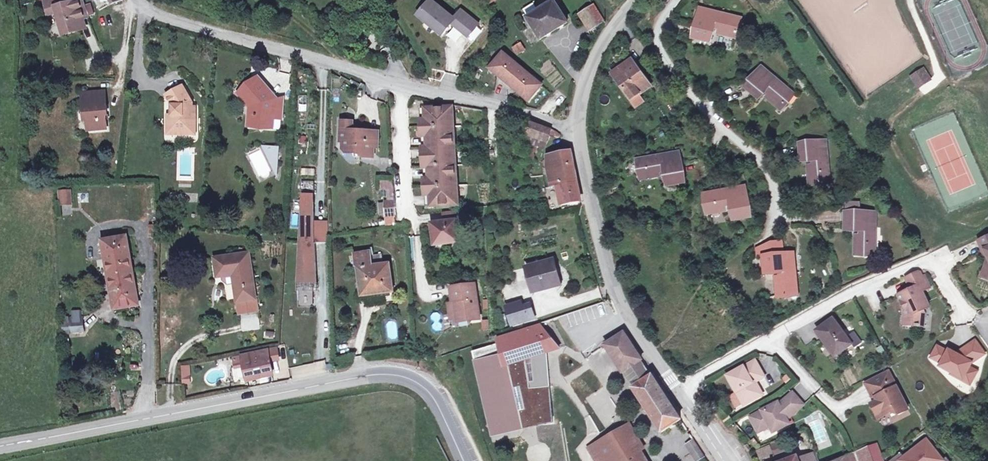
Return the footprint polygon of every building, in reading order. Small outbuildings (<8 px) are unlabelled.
[(46,6),(45,6),(47,14),(48,14),(49,15),(57,13),(61,26),(78,21),(74,10),(86,6),(84,0),(45,0),(46,6)] [(452,24),(468,37),(478,25),(461,12),(454,20),(431,1),(419,17),(442,36),(452,24)] [(555,1),(528,18),(542,40),(568,22),(555,1)] [(590,31),(604,22),(593,5),(579,14),(590,31)] [(86,6),(74,10),(78,21),(89,18),(86,6)] [(738,18),(700,9),(693,38),(710,42),(713,27),(718,29),(717,33),(736,38),(739,28),(736,27),(738,18)] [(61,26),(64,36),(81,31),(78,21),(61,26)] [(517,55),(525,50),(521,44),(513,48),(517,55)] [(502,54),(490,69),(528,101),(540,86),(502,54)] [(639,95),(651,87),(632,60),(613,74),(632,100),(637,107),(644,102),(639,95)] [(791,92),(762,67),(745,87),(759,98),(765,90),(769,93),(766,96),(781,109),(788,101),(785,99),(791,92)] [(912,77),(918,86),(930,79),(923,69),(912,77)] [(265,94),(268,92),(269,92),(269,91),(269,90),(269,89),(269,88),(268,87),(267,87),(266,87),(265,87),(265,88),(262,85),(246,83),(246,99),(253,107),(252,114),(251,114),(249,127),(259,127),(262,125),(264,128),(280,129),(282,99),(268,98),(265,94)] [(171,125),(171,134),(195,134),(195,114),(192,114),(192,107),(192,103),(182,86),(167,96),(173,106),(173,116),(175,116),(175,124),(171,125)] [(82,94),(84,114),(87,114),(87,121),(88,131),(107,129),(105,115),(107,115),(105,92),(82,94)] [(791,92),(785,99),(788,101),(794,94),(791,92)] [(453,120),(453,107),(425,108),(426,120),(421,120),(422,137),(427,137),(428,159),(423,159),(423,169),(428,168),(429,179),(424,179),(425,196),(430,196),(431,207),(458,206),(457,193),(453,193),(452,178),(456,178),(456,165),(451,166),(451,158),(455,158),(454,135),(450,135),(449,120),(453,120)] [(529,121),(525,132),(547,140),(549,141),(551,134),(559,137),(560,135),(556,131),(552,129),(529,121)] [(357,132),(357,133),(353,133),(352,132),(353,122),(342,122),(341,142),(344,142),(344,149),(347,153),(357,153),(360,157),(371,157),(371,147),(371,141),(369,141),(369,134),(364,134),(363,132),(362,131),(361,131),(360,131),(359,131),(358,132),(357,132)] [(525,132),(523,142),(538,146),(544,147),(547,140),(525,132)] [(378,134),(369,134),(369,141),(371,141),(371,147),(374,147),(378,147),(378,134)] [(830,180),(826,141),(800,144),(802,161),(812,160),(813,164),(808,165),(810,185),(820,184),(820,181),(830,180)] [(538,146),(523,142),(525,163),(535,163),(536,153),(538,153),(538,146)] [(279,147),(266,146),(269,152),(270,151),(274,160),(278,160),(279,147)] [(570,152),(555,155),(557,167),(548,169),(549,175),(549,176),(551,188),(558,186),(577,182),(574,171),(570,152)] [(684,182),(679,153),(638,160),(641,179),(661,176),(660,171),(665,170),(667,185),(684,182)] [(546,160),(548,169),(557,167),(555,155),(546,157),(546,160)] [(549,176),(528,178),(529,190),(545,188),(551,188),(549,176)] [(395,197),(394,180),(386,180),(387,198),(395,197)] [(301,191),(315,190),(314,181),(300,182),(301,191)] [(577,182),(558,186),(558,189),(561,205),(581,201),(579,192),(577,182)] [(750,216),(745,187),(707,194),(709,203),(706,204),(708,214),(727,210),(727,212),(732,211),(734,220),(750,216)] [(72,203),(72,190),(59,191),(60,203),(72,203)] [(396,213),(395,201),(385,201),(386,214),(396,213)] [(847,213),(859,213),(859,202),(847,202),(847,213)] [(303,204),(304,213),(314,212),(314,204),(303,204)] [(467,209),(457,210),(459,220),(468,218),(467,209)] [(442,212),(443,222),(456,220),(459,220),(457,210),(442,212)] [(314,212),(304,213),(297,286),(301,286),(314,285),(313,277),(317,277),(314,212)] [(859,213),(847,213),(846,212),(846,229),(860,230),(860,235),(856,235),(856,254),(866,254),(866,253),(875,253),(876,213),(859,213)] [(297,286),(304,213),(301,213),(294,286),(297,286)] [(443,222),(432,224),(435,245),(459,242),(456,220),(443,222)] [(408,223),(396,225),(397,237),(409,235),(408,223)] [(978,240),(983,251),(985,250),(987,256),(987,236),(978,240)] [(138,304),(126,237),(104,241),(116,308),(138,304)] [(764,256),(785,254),(784,245),(757,248),(758,257),(764,256)] [(356,254),(362,292),(381,290),(382,293),(393,291),(389,264),(382,265),(372,267),(371,257),(370,252),(356,254)] [(248,253),(214,258),(217,275),(222,274),(235,272),(236,279),(234,279),(234,282),(237,300),(255,297),(248,253)] [(780,277),(776,277),(776,278),(778,297),(788,296),(788,293),(797,292),(793,253),(785,254),(764,256),(766,273),(780,272),(780,277)] [(381,255),(371,257),(372,267),(382,265),(381,255)] [(526,268),(533,292),(559,285),(553,261),(526,268)] [(235,272),(222,274),(222,279),(227,284),(234,282),(234,279),(236,279),(235,272)] [(909,324),(924,326),(925,314),(923,310),(929,307),(922,291),(930,287),(925,275),(923,276),(921,273),(918,272),(907,277),(912,289),(899,295),(906,309),(909,317),(909,324)] [(480,319),(475,284),(451,288),(453,302),(455,302),(458,320),(469,318),(469,321),(480,319)] [(314,285),(301,286),(302,293),(314,293),(314,285)] [(255,297),(237,300),(239,312),(257,309),(255,297)] [(583,324),(612,312),(607,300),(578,311),(583,324)] [(506,308),(512,326),(534,319),(530,305),(522,308),(521,303),(506,308)] [(63,331),(80,331),(80,312),(63,312),(63,331)] [(847,338),(833,319),(817,331),(836,356),(852,344),(847,338)] [(503,344),(473,351),(486,406),(493,404),(496,417),(519,412),(534,413),(533,426),(536,427),(536,428),(554,424),(549,388),(530,391),(526,362),(559,351),(541,327),(502,340),(503,344)] [(624,333),(605,345),(623,372),(642,360),(624,333)] [(853,334),(847,338),(852,344),(854,347),(860,343),(853,334)] [(948,352),(938,347),(930,361),(941,366),(939,369),(950,375),(961,381),(962,377),(970,381),(973,374),(967,370),(970,364),(984,354),(975,341),(961,351),(958,355),(949,350),(948,352)] [(256,352),(242,356),(245,366),(247,379),(273,373),(271,361),(279,360),(277,348),(256,352)] [(242,356),(234,358),(236,368),(245,366),(242,356)] [(642,360),(623,372),(633,388),(652,376),(642,360)] [(756,382),(765,377),(755,361),(728,376),(737,392),(744,404),(745,405),(763,395),(756,382)] [(898,415),(908,410),(889,372),(866,384),(874,399),(876,397),(878,401),(871,404),(876,414),(885,410),(887,414),(896,410),(898,415)] [(961,381),(950,375),(949,377),(967,387),(970,381),(962,377),(961,381)] [(652,376),(633,388),(663,432),(681,420),(652,376)] [(744,404),(737,392),(731,396),(738,408),(744,404)] [(805,406),(793,393),(780,405),(779,402),(751,417),(756,427),(768,421),(771,426),(774,432),(790,424),(788,420),(805,406)] [(493,404),(486,406),(489,419),(496,417),(493,404)] [(887,414),(885,410),(876,414),(879,419),(887,414)] [(771,426),(768,421),(756,427),(759,432),(771,426)] [(604,439),(589,448),(596,460),(645,460),(640,451),(644,448),(630,424),(604,439)] [(761,441),(773,436),(770,429),(758,435),(761,441)] [(694,440),(687,445),(697,460),(705,456),(694,440)] [(926,440),(904,458),(900,453),(891,460),(942,460),(926,440)] [(770,446),(774,455),(785,451),(782,441),(770,446)] [(883,459),(877,443),(854,453),(857,460),(884,460),(883,459)] [(774,455),(770,446),(758,451),(762,460),(763,460),(772,458),(774,456),(774,455)] [(854,453),(840,459),(835,460),(857,460),(854,453)]
